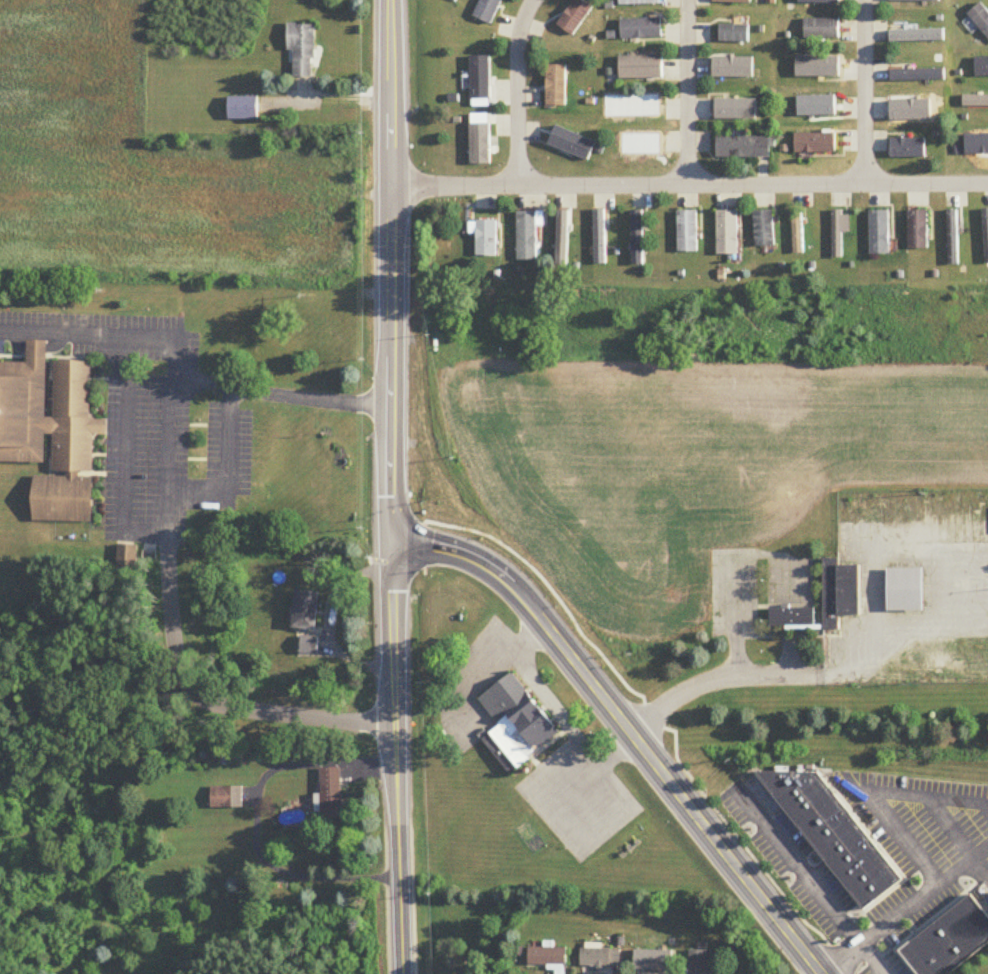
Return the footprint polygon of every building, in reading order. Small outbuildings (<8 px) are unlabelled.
[(472,16),(490,25),(504,0),(481,0),(472,16)] [(582,0),(575,0),(558,26),(573,36),(593,8),(582,0)] [(987,39),(987,12),(981,4),(967,16),(977,28),(978,27),(987,39)] [(622,40),(662,40),(662,19),(622,19),(622,40)] [(839,20),(805,20),(805,40),(839,40),(839,20)] [(289,53),(293,53),(293,78),(315,78),(315,25),(289,25),(289,53)] [(720,43),(750,43),(750,25),(720,25),(720,43)] [(945,42),(945,31),(890,31),(890,42),(945,42)] [(976,57),(976,77),(987,77),(987,57),(976,57)] [(547,66),(547,108),(567,108),(567,66),(547,66)] [(609,96),(609,106),(663,106),(663,96),(609,96)] [(229,97),(229,120),(258,120),(258,97),(229,97)] [(796,154),(837,154),(837,133),(796,133),(796,154)] [(772,158),(772,137),(718,137),(718,158),(772,158)] [(926,158),(926,139),(891,139),(891,158),(926,158)] [(958,211),(948,211),(948,265),(958,265),(958,211)] [(698,212),(678,212),(678,253),(698,253),(698,212)] [(718,212),(718,255),(738,255),(738,212),(718,212)] [(774,247),(774,212),(754,212),(754,247),(774,247)] [(870,212),(870,255),(890,255),(890,212),(870,212)] [(908,249),(928,249),(928,212),(908,212),(908,249)] [(518,262),(537,262),(537,213),(518,213),(518,262)] [(567,213),(557,213),(557,261),(567,261),(567,213)] [(850,233),(850,213),(833,213),(833,259),(843,259),(843,233),(850,233)] [(804,254),(803,214),(792,214),(793,254),(804,254)] [(496,222),(476,222),(476,258),(496,258),(496,222)] [(50,458),(0,457),(0,374),(30,375),(29,338),(51,337),(51,359),(93,358),(93,419),(109,419),(112,430),(95,430),(96,521),(33,516),(30,472),(53,472),(50,458)] [(137,546),(119,546),(119,568),(137,568),(137,546)] [(840,566),(840,560),(823,560),(824,631),(840,630),(840,617),(861,616),(860,566),(840,566)] [(924,612),(924,569),(888,569),(888,612),(924,612)] [(319,593),(295,591),(293,628),(317,629),(319,593)] [(814,609),(771,609),(771,627),(814,627),(814,609)] [(317,654),(317,637),(302,637),(302,654),(317,654)] [(514,670),(561,729),(523,753),(472,695),(514,670)] [(757,767),(870,905),(906,878),(820,769),(757,767)] [(320,769),(321,799),(317,799),(318,822),(343,821),(342,769),(320,769)] [(243,787),(211,787),(211,809),(243,809),(243,787)] [(919,973),(948,973),(987,942),(987,905),(975,889),(899,947),(919,973)] [(673,964),(673,949),(659,949),(659,943),(647,943),(647,951),(636,951),(636,971),(666,971),(666,964),(673,964)] [(530,949),(529,968),(567,968),(567,949),(530,949)] [(582,950),(582,968),(619,968),(620,950),(582,950)] [(716,952),(688,952),(688,973),(716,973),(716,952)]
